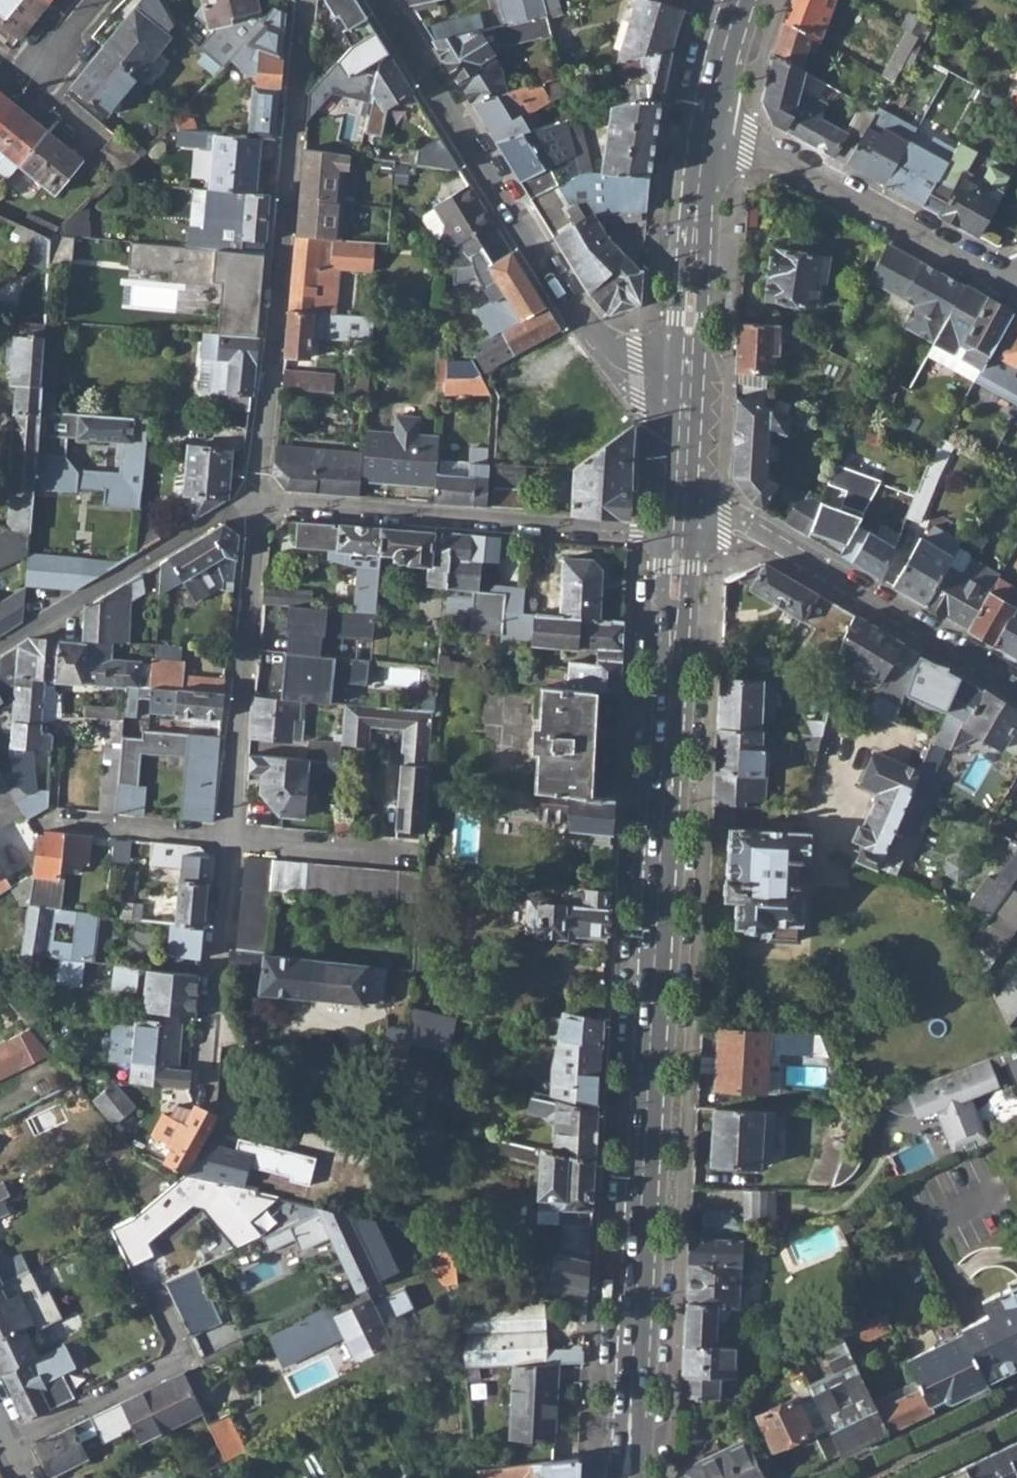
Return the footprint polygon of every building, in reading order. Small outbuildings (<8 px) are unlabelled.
[(21,37),(50,2),(48,0),(0,0),(0,19),(21,37)] [(203,5),(193,18),(211,33),(199,48),(203,53),(218,65),(222,68),(231,59),(266,26),(263,21),(266,18),(258,9),(256,0),(202,0),(203,5)] [(231,59),(245,74),(257,74),(257,83),(252,83),(249,117),(236,116),(235,136),(238,136),(261,138),(275,140),(287,0),(284,0),(266,18),(263,21),(266,26),(231,59)] [(353,45),(310,92),(308,122),(331,93),(372,101),(374,91),(382,58),(391,53),(358,0),(326,0),(337,16),(340,14),(348,28),(344,31),(353,45)] [(416,8),(439,4),(438,0),(411,0),(416,8)] [(543,17),(540,0),(500,0),(505,25),(543,17)] [(619,63),(669,49),(684,0),(650,0),(650,1),(647,0),(634,0),(632,8),(627,6),(623,22),(627,23),(619,63)] [(819,39),(833,0),(792,0),(784,19),(819,39)] [(104,46),(140,76),(171,38),(136,9),(104,46)] [(435,40),(484,30),(481,13),(426,25),(435,40)] [(548,37),(549,43),(568,40),(563,15),(544,21),(548,37)] [(484,30),(435,40),(473,102),(502,95),(494,62),(492,63),(485,50),(492,49),(493,51),(548,37),(544,21),(543,17),(505,25),(484,30)] [(774,53),(799,68),(806,47),(815,52),(819,39),(784,19),(774,53)] [(882,74),(892,80),(909,48),(916,34),(906,29),(882,74)] [(73,84),(108,113),(140,76),(104,46),(73,84)] [(615,97),(614,104),(659,98),(669,49),(619,63),(613,64),(613,85),(621,86),(620,98),(615,97)] [(196,63),(210,76),(218,65),(203,53),(196,63)] [(383,135),(390,105),(407,94),(413,104),(420,101),(412,88),(391,53),(382,58),(374,91),(376,93),(366,131),(383,135)] [(774,123),(848,163),(851,159),(868,127),(876,110),(862,103),(846,132),(819,118),(825,104),(818,100),(827,83),(799,68),(774,53),(763,99),(774,123)] [(552,82),(569,118),(576,116),(586,113),(569,76),(552,82)] [(496,140),(538,127),(533,111),(552,101),(561,121),(564,120),(569,118),(552,82),(502,95),(473,102),(496,140)] [(14,100),(0,89),(0,118),(14,100)] [(611,106),(602,170),(647,172),(649,165),(659,98),(614,104),(611,106)] [(11,178),(21,165),(49,129),(14,100),(0,118),(0,169),(11,178)] [(180,131),(198,133),(187,102),(175,115),(180,131)] [(579,168),(591,169),(576,116),(569,118),(564,120),(579,168)] [(496,140),(519,179),(549,165),(556,162),(564,177),(579,168),(564,120),(561,121),(538,127),(496,140)] [(856,168),(886,184),(909,140),(886,127),(881,135),(868,127),(851,159),(858,163),(856,168)] [(21,165),(56,192),(84,158),(49,129),(21,165)] [(154,144),(179,147),(180,131),(169,131),(154,144)] [(96,159),(114,175),(141,153),(115,133),(96,159)] [(221,191),(256,194),(261,138),(238,136),(235,136),(216,134),(211,190),(221,191)] [(403,160),(462,168),(441,135),(419,151),(403,153),(403,160)] [(886,184),(924,205),(955,147),(933,135),(927,145),(911,137),(909,140),(886,184)] [(1007,175),(995,169),(973,157),(976,152),(958,141),(955,147),(924,205),(977,234),(986,217),(992,215),(996,210),(996,199),(1007,175)] [(301,199),(344,202),(347,169),(351,169),(352,154),(305,148),(301,199)] [(998,163),(976,152),(973,157),(995,169),(998,163)] [(856,168),(858,163),(851,159),(848,163),(856,168)] [(531,198),(558,181),(549,165),(519,179),(531,198)] [(590,292),(609,313),(641,302),(642,270),(608,231),(603,219),(624,219),(623,211),(645,209),(647,172),(602,170),(591,169),(579,168),(564,177),(558,181),(531,198),(590,292)] [(457,268),(474,269),(470,260),(482,253),(489,265),(512,251),(470,182),(432,207),(434,209),(444,224),(441,240),(441,241),(458,246),(461,247),(458,249),(457,264),(457,268)] [(189,226),(188,244),(212,246),(243,249),(244,239),(266,241),(270,195),(256,194),(221,191),(219,216),(205,215),(204,227),(189,226)] [(344,202),(301,199),(298,237),(343,240),(345,202),(344,202)] [(441,240),(444,224),(434,209),(419,216),(418,222),(429,241),(441,240)] [(32,229),(52,239),(57,233),(62,227),(34,213),(28,226),(32,229)] [(30,260),(37,266),(50,271),(50,265),(52,239),(32,229),(30,260)] [(57,233),(52,239),(50,265),(72,267),(74,235),(57,233)] [(372,272),(374,241),(343,240),(298,237),(291,311),(337,314),(340,270),(372,272)] [(188,244),(131,239),(129,261),(171,265),(170,274),(223,279),(219,333),(257,336),(265,250),(243,249),(212,246),(188,244)] [(244,239),(243,249),(265,250),(266,241),(244,239)] [(868,278),(923,309),(905,342),(926,354),(965,284),(888,242),(868,278)] [(458,246),(445,245),(444,262),(457,264),(458,249),(458,246)] [(768,297),(822,303),(829,257),(774,249),(768,297)] [(478,312),(493,337),(546,304),(512,251),(489,265),(482,253),(470,260),(474,269),(457,268),(456,278),(455,284),(478,282),(481,280),(493,302),(478,312)] [(457,264),(444,262),(443,277),(456,278),(457,268),(457,264)] [(32,319),(46,320),(50,271),(37,266),(33,269),(32,319)] [(926,354),(972,379),(973,377),(989,348),(1010,309),(965,284),(926,354)] [(474,348),(488,372),(501,364),(508,359),(518,353),(536,342),(561,327),(546,304),(493,337),(474,348)] [(287,356),(314,357),(315,332),(375,335),(377,317),(337,314),(291,311),(287,356)] [(46,325),(41,393),(54,394),(59,321),(46,320),(46,325)] [(737,396),(764,406),(764,388),(770,387),(772,351),(780,351),(780,342),(802,342),(806,332),(785,320),(741,321),(737,396)] [(998,354),(989,348),(973,377),(1016,402),(1016,320),(998,354)] [(41,393),(46,325),(24,323),(24,335),(17,335),(14,384),(18,384),(11,490),(14,490),(11,529),(32,531),(35,488),(40,413),(41,393)] [(561,327),(536,342),(584,408),(608,390),(561,327)] [(206,332),(202,392),(219,395),(219,408),(251,410),(257,336),(219,333),(206,332)] [(523,364),(518,353),(508,359),(513,369),(523,364)] [(506,374),(501,364),(488,372),(494,381),(506,374)] [(288,387),(312,389),(313,376),(288,375),(288,387)] [(448,378),(446,395),(491,394),(481,375),(473,379),(448,378)] [(195,406),(219,408),(219,395),(202,392),(196,393),(195,406)] [(40,413),(53,413),(54,394),(41,393),(40,413)] [(756,504),(761,506),(776,478),(764,472),(767,426),(783,429),(790,415),(764,406),(737,396),(732,475),(753,502),(756,504)] [(105,504),(144,506),(150,420),(53,413),(40,413),(35,488),(77,490),(78,486),(106,488),(105,504)] [(363,480),(439,487),(441,460),(443,437),(422,436),(423,419),(398,417),(397,434),(367,431),(365,452),(364,470),(363,480)] [(598,452),(600,466),(606,458),(614,459),(631,459),(634,423),(598,452)] [(920,521),(939,471),(954,442),(942,435),(927,463),(907,514),(920,521)] [(288,489),(362,495),(363,480),(364,470),(365,452),(280,446),(277,475),(288,489)] [(192,509),(197,516),(230,497),(234,450),(189,447),(186,494),(193,494),(192,509)] [(438,501),(486,505),(490,452),(476,451),(475,461),(441,460),(439,487),(438,501)] [(631,459),(614,459),(614,467),(600,466),(598,452),(577,468),(575,512),(629,516),(631,459)] [(819,499),(819,500),(806,533),(835,544),(837,539),(846,542),(881,479),(834,461),(826,481),(845,488),(838,506),(819,499)] [(493,506),(524,508),(528,465),(497,463),(493,506)] [(785,521),(806,533),(819,500),(801,492),(785,521)] [(851,560),(882,578),(906,518),(890,511),(880,535),(868,529),(851,560)] [(142,513),(140,551),(161,537),(156,527),(153,526),(154,514),(142,513)] [(356,611),(378,612),(380,579),(383,554),(385,527),(300,520),(298,546),(331,549),(330,559),(359,567),(356,611)] [(235,591),(236,581),(240,534),(225,523),(162,560),(160,582),(181,572),(185,580),(196,603),(220,590),(235,591)] [(924,602),(950,554),(959,540),(930,524),(922,538),(917,536),(891,583),(924,602)] [(428,586),(447,587),(451,532),(385,527),(383,554),(395,555),(394,562),(408,563),(408,565),(429,566),(428,586)] [(32,531),(11,529),(0,529),(0,559),(31,544),(32,531)] [(504,638),(534,640),(536,610),(524,609),(525,584),(493,582),(492,590),(477,589),(479,557),(500,559),(501,535),(451,532),(447,587),(446,613),(474,615),(473,629),(504,631),(504,638)] [(840,553),(846,542),(837,539),(835,544),(806,533),(840,553)] [(31,544),(0,559),(0,567),(31,553),(31,550),(31,544)] [(84,584),(86,554),(31,550),(31,553),(29,581),(84,584)] [(129,557),(86,554),(84,584),(129,557)] [(563,612),(601,616),(603,568),(594,556),(565,554),(563,612)] [(924,602),(967,627),(986,593),(997,573),(968,558),(960,571),(953,568),(957,558),(950,554),(924,602)] [(817,592),(766,562),(751,588),(802,619),(817,592)] [(160,594),(185,580),(181,572),(160,582),(160,594)] [(122,584),(121,599),(132,599),(133,578),(122,584)] [(26,620),(29,584),(0,601),(0,633),(1,635),(26,620)] [(129,642),(132,599),(121,599),(122,584),(114,589),(111,640),(129,642)] [(301,589),(266,587),(265,603),(289,605),(299,606),(300,591),(301,589)] [(84,638),(111,640),(114,589),(85,606),(84,638)] [(291,633),(289,653),(322,656),(324,636),(375,641),(378,612),(356,611),(313,608),(314,592),(300,591),(299,606),(289,605),(287,632),(291,633)] [(802,619),(829,635),(823,650),(842,661),(851,621),(855,614),(817,592),(802,619)] [(967,627),(993,643),(1012,608),(986,593),(967,627)] [(1016,657),(1016,608),(1013,606),(1012,608),(993,643),(1016,657)] [(534,640),(532,678),(568,685),(568,688),(595,690),(619,690),(623,618),(601,616),(563,612),(536,610),(534,640)] [(842,661),(881,683),(876,692),(902,707),(906,691),(916,651),(855,614),(851,621),(842,661)] [(2,655),(4,687),(15,686),(16,676),(35,677),(38,638),(31,637),(2,655)] [(645,638),(636,637),(635,659),(639,660),(644,660),(645,638)] [(53,679),(56,679),(58,639),(38,638),(35,677),(45,678),(53,679)] [(56,679),(127,685),(140,687),(140,661),(110,659),(111,640),(84,638),(84,641),(58,639),(56,679)] [(917,698),(946,709),(960,677),(916,651),(906,691),(917,698)] [(289,653),(285,699),(302,701),(334,704),(336,682),(370,685),(373,661),(322,656),(289,653)] [(150,688),(226,694),(227,678),(185,676),(186,662),(151,659),(150,688)] [(514,789),(590,794),(595,690),(568,688),(568,685),(532,678),(483,675),(477,786),(514,789)] [(13,718),(43,723),(43,721),(45,685),(45,678),(35,677),(16,676),(15,686),(14,707),(13,718)] [(960,677),(946,709),(936,732),(920,770),(912,790),(930,799),(937,781),(932,777),(945,744),(950,745),(973,738),(977,731),(1003,745),(1016,722),(1016,710),(960,677)] [(718,727),(760,732),(762,681),(721,678),(718,727)] [(52,685),(45,685),(43,721),(63,717),(63,696),(57,696),(52,685)] [(152,713),(223,718),(226,694),(150,688),(140,687),(127,685),(124,716),(136,717),(137,699),(152,700),(152,713)] [(14,707),(15,686),(4,687),(0,687),(0,708),(14,707)] [(253,737),(294,741),(296,719),(301,720),(302,701),(285,699),(256,696),(253,737)] [(422,712),(437,713),(437,702),(429,702),(429,698),(422,697),(422,712)] [(347,705),(345,737),(344,745),(370,746),(371,727),(406,729),(398,830),(427,832),(437,713),(422,712),(347,705)] [(26,812),(30,819),(49,807),(50,791),(39,790),(32,747),(53,749),(54,736),(43,723),(13,718),(10,756),(16,782),(29,794),(19,800),(26,812)] [(811,722),(809,737),(822,738),(826,726),(827,720),(811,722)] [(102,796),(118,796),(123,737),(124,722),(108,721),(102,796)] [(714,804),(745,805),(746,799),(765,800),(768,733),(760,732),(718,727),(714,804)] [(923,728),(908,765),(920,770),(936,732),(923,728)] [(118,796),(117,813),(145,816),(148,786),(140,786),(143,753),(187,757),(194,757),(190,797),(186,796),(184,819),(214,822),(220,754),(215,754),(216,745),(219,745),(220,737),(147,732),(147,739),(123,737),(118,796)] [(795,747),(820,749),(822,738),(809,737),(795,736),(795,747)] [(912,790),(920,770),(908,765),(875,751),(862,784),(878,791),(894,798),(906,802),(912,790)] [(194,757),(187,757),(182,819),(184,819),(186,796),(190,797),(194,757)] [(324,779),(341,780),(343,762),(312,759),(310,778),(263,773),(261,812),(284,827),(306,830),(309,797),(322,798),(324,779)] [(8,787),(1,771),(0,771),(0,792),(8,787)] [(26,812),(19,800),(29,794),(16,782),(8,787),(0,792),(0,827),(26,812)] [(582,839),(611,842),(613,796),(590,794),(514,789),(511,813),(566,818),(565,826),(583,828),(582,839)] [(859,859),(881,867),(884,857),(902,863),(930,799),(912,790),(906,802),(894,798),(888,812),(872,806),(855,846),(863,849),(859,859)] [(872,806),(888,812),(894,798),(878,791),(872,806)] [(337,832),(357,834),(359,807),(339,806),(337,832)] [(769,940),(798,941),(799,925),(803,925),(804,884),(807,884),(809,833),(730,828),(728,898),(738,898),(738,927),(769,929),(769,940)] [(58,909),(63,859),(86,861),(89,835),(46,831),(45,834),(38,833),(30,906),(53,909),(58,909)] [(239,951),(269,954),(273,891),(275,859),(246,856),(239,951)] [(273,891),(398,902),(400,869),(275,859),(273,891)] [(12,888),(0,868),(0,895),(12,888)] [(173,922),(205,926),(210,870),(184,868),(182,896),(167,894),(166,907),(125,903),(124,917),(173,922)] [(398,902),(421,903),(422,891),(424,871),(400,869),(398,902)] [(571,902),(607,904),(608,889),(588,887),(588,885),(571,884),(571,902)] [(984,973),(1016,925),(1016,893),(1011,888),(971,945),(984,973)] [(421,909),(433,910),(434,891),(422,891),(421,903),(421,909)] [(566,939),(605,942),(607,904),(571,902),(529,899),(528,930),(540,931),(540,932),(563,933),(566,931),(566,939)] [(53,909),(30,906),(24,955),(56,958),(64,959),(89,962),(95,963),(101,914),(58,909),(53,909)] [(202,958),(205,926),(173,922),(170,951),(202,958)] [(390,964),(269,954),(239,951),(232,951),(230,969),(266,972),(264,993),(368,1001),(369,998),(387,999),(390,964)] [(89,962),(64,959),(61,984),(86,987),(89,962)] [(144,969),(118,966),(116,990),(141,993),(144,969)] [(149,1013),(197,1018),(200,975),(152,970),(149,1013)] [(1016,1012),(1016,974),(997,999),(1009,1023),(1016,1012)] [(411,1030),(410,1042),(453,1050),(458,1017),(413,1008),(411,1030)] [(561,1036),(600,1044),(601,1020),(565,1013),(565,1017),(552,1016),(549,1034),(561,1036)] [(136,1065),(134,1083),(178,1087),(190,1088),(192,1070),(180,1069),(184,1027),(140,1022),(139,1027),(116,1025),(113,1063),(136,1065)] [(818,1035),(719,1026),(717,1056),(700,1055),(699,1072),(716,1072),(715,1088),(766,1091),(768,1064),(780,1064),(781,1051),(826,1054),(818,1035)] [(49,1046),(34,1028),(12,1045),(26,1074),(53,1052),(49,1046)] [(385,1099),(405,1100),(407,1076),(408,1062),(410,1042),(411,1030),(390,1029),(385,1099)] [(554,1093),(597,1101),(600,1044),(561,1036),(555,1067),(554,1093)] [(988,1058),(879,1099),(880,1102),(888,1112),(904,1118),(910,1117),(935,1107),(948,1149),(981,1137),(969,1105),(966,1106),(963,1097),(997,1084),(994,1075),(1006,1071),(1016,1095),(1016,1047),(988,1058)] [(408,1062),(407,1076),(423,1079),(425,1065),(408,1062)] [(90,1098),(111,1124),(135,1106),(115,1080),(112,1080),(90,1098)] [(556,1151),(594,1160),(596,1108),(533,1096),(530,1112),(549,1116),(548,1120),(556,1124),(556,1151)] [(166,1160),(188,1171),(204,1141),(218,1115),(196,1105),(186,1125),(182,1123),(170,1145),(172,1147),(166,1160)] [(712,1162),(760,1165),(763,1128),(773,1128),(773,1112),(714,1108),(712,1162)] [(428,1121),(440,1123),(441,1114),(429,1112),(428,1121)] [(565,1224),(562,1248),(588,1256),(594,1160),(556,1151),(505,1139),(503,1151),(542,1160),(540,1205),(563,1206),(563,1224),(565,1224)] [(188,1171),(247,1184),(254,1154),(204,1141),(188,1171)] [(841,1156),(830,1185),(834,1184),(844,1178),(856,1165),(859,1159),(852,1156),(851,1159),(841,1156)] [(247,1184),(188,1171),(134,1216),(111,1228),(117,1241),(128,1265),(154,1253),(148,1240),(194,1203),(205,1206),(239,1248),(267,1235),(254,1219),(280,1197),(261,1193),(261,1186),(247,1184)] [(2,1199),(14,1193),(11,1184),(6,1187),(2,1182),(0,1183),(0,1200),(2,1199)] [(772,1189),(745,1188),(745,1216),(772,1218),(772,1189)] [(10,1214),(2,1199),(0,1200),(0,1218),(10,1214)] [(363,1284),(398,1267),(375,1221),(316,1206),(318,1212),(355,1288),(363,1284)] [(6,1248),(16,1241),(7,1225),(0,1229),(0,1253),(6,1248)] [(91,1254),(117,1241),(111,1228),(84,1241),(91,1254)] [(684,1344),(713,1345),(715,1319),(723,1319),(730,1315),(730,1306),(738,1306),(743,1240),(690,1237),(684,1344)] [(568,1285),(568,1313),(585,1313),(588,1256),(562,1248),(544,1248),(543,1261),(535,1260),(532,1277),(568,1285)] [(22,1271),(19,1265),(0,1273),(0,1281),(22,1271)] [(3,1372),(38,1355),(25,1327),(33,1323),(36,1328),(63,1317),(49,1289),(41,1292),(29,1267),(22,1271),(0,1281),(0,1367),(3,1372)] [(165,1282),(179,1312),(208,1299),(193,1269),(165,1282)] [(228,1304),(245,1339),(291,1318),(275,1283),(228,1304)] [(332,1299),(349,1334),(344,1336),(355,1359),(391,1341),(363,1284),(355,1288),(332,1299)] [(961,1331),(986,1382),(1016,1367),(1016,1285),(981,1303),(987,1317),(961,1331)] [(545,1349),(542,1321),(517,1322),(516,1307),(458,1308),(463,1364),(512,1362),(557,1360),(583,1359),(583,1347),(545,1349)] [(541,1307),(516,1307),(517,1322),(542,1321),(541,1307)] [(840,1332),(848,1347),(884,1329),(876,1314),(840,1332)] [(913,1379),(926,1404),(943,1395),(947,1401),(986,1382),(961,1331),(902,1360),(913,1379)] [(871,1400),(848,1347),(840,1332),(818,1343),(832,1372),(806,1385),(827,1426),(840,1452),(885,1431),(871,1400)] [(684,1344),(682,1395),(719,1395),(720,1377),(732,1377),(734,1347),(713,1345),(684,1344)] [(3,1372),(26,1420),(49,1408),(36,1379),(42,1376),(38,1368),(51,1362),(46,1351),(38,1355),(3,1372)] [(508,1438),(552,1438),(557,1360),(512,1362),(508,1438)] [(125,1410),(140,1441),(203,1411),(184,1370),(120,1401),(125,1410)] [(913,1379),(871,1400),(885,1431),(929,1409),(926,1404),(913,1379)] [(755,1414),(771,1449),(811,1429),(795,1395),(755,1414)] [(119,1413),(125,1410),(120,1401),(101,1411),(106,1423),(121,1416),(119,1413)] [(226,1460),(247,1450),(229,1413),(208,1422),(226,1460)] [(36,1441),(52,1474),(86,1458),(71,1425),(36,1441)] [(840,1452),(827,1426),(813,1433),(826,1459),(840,1452)] [(965,1464),(972,1477),(1016,1477),(1016,1439),(965,1464)] [(745,1440),(706,1458),(703,1452),(678,1463),(679,1477),(763,1477),(745,1440)] [(578,1456),(477,1470),(481,1477),(576,1477),(578,1456)] [(965,1464),(935,1477),(972,1477),(965,1464)]
